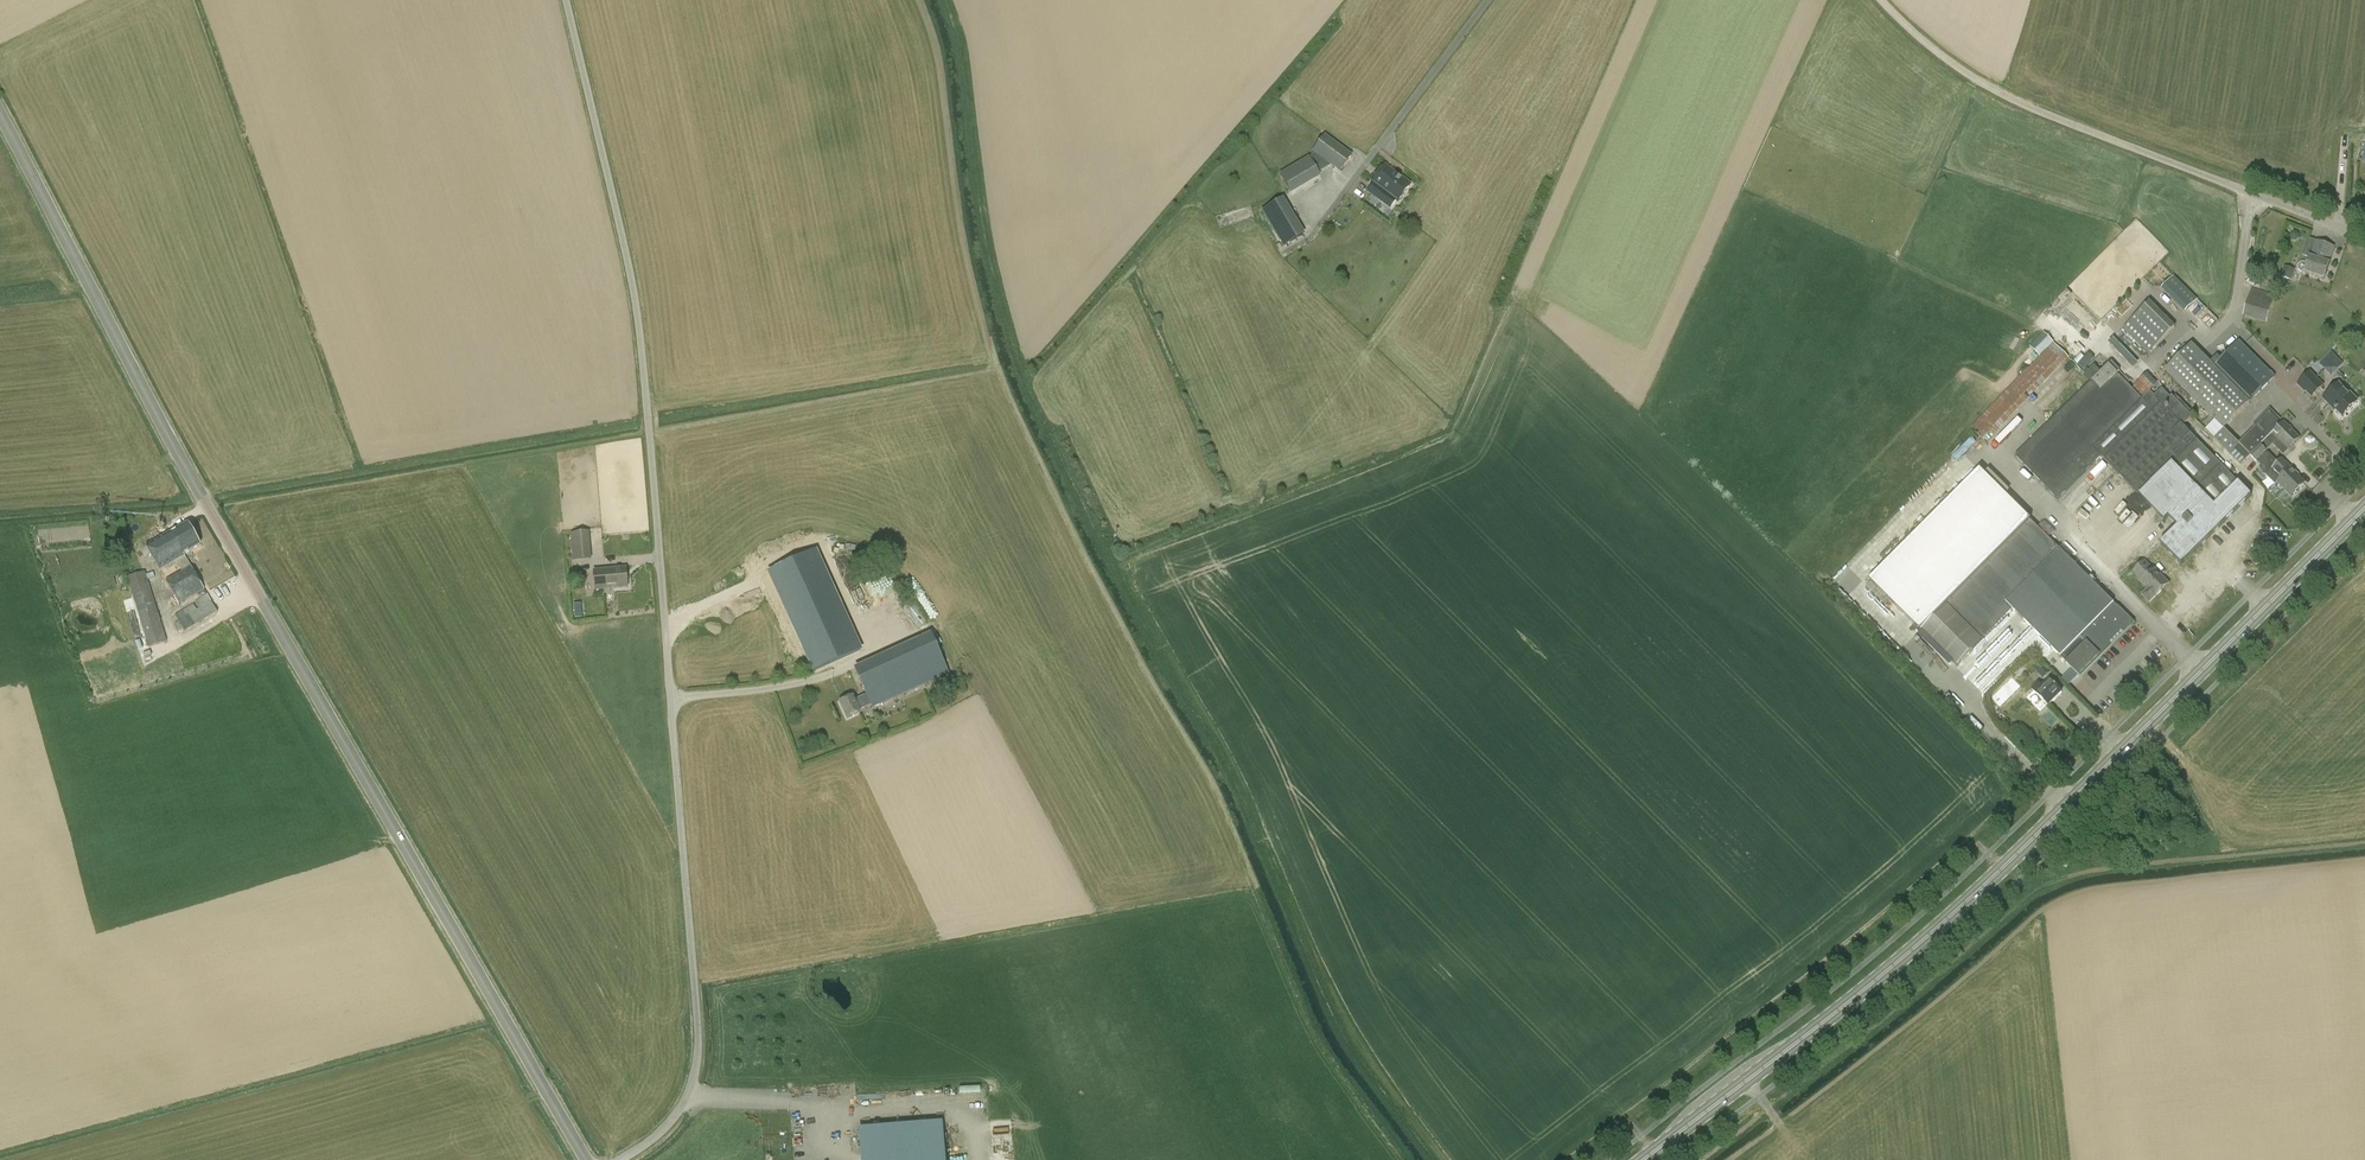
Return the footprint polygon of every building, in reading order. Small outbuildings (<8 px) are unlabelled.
[(1317,171),(1325,161),(1340,172),(1352,155),(1324,136),(1313,152),(1314,153),(1310,159),(1309,158),(1280,175),(1291,192),(1319,175),(1317,171)] [(1384,166),(1371,184),(1380,191),(1375,198),(1390,209),(1396,201),(1397,202),(1410,185),(1384,166)] [(1304,235),(1283,198),(1261,210),(1262,213),(1280,242),(1283,247),(1304,235)] [(2309,258),(2307,264),(2302,263),(2300,263),(2298,265),(2297,268),(2299,271),(2301,272),(2304,273),(2324,280),(2335,247),(2310,239),(2308,238),(2302,255),(2309,258)] [(2293,270),(2284,267),(2281,278),(2289,281),(2293,270)] [(2186,313),(2200,300),(2176,276),(2163,289),(2186,313)] [(2251,276),(2249,284),(2258,286),(2260,279),(2251,276)] [(2243,315),(2267,323),(2275,297),(2252,289),(2243,315)] [(2149,302),(2131,320),(2157,346),(2175,328),(2149,302)] [(2192,344),(2165,371),(2223,429),(2275,377),(2239,341),(2214,366),(2192,344)] [(1986,443),(2068,358),(2053,343),(2040,357),(1970,428),(1976,433),(1986,443)] [(2083,348),(2075,353),(2084,369),(2097,362),(2093,355),(2082,361),(2081,358),(2087,355),(2083,348)] [(2329,380),(2338,371),(2328,362),(2320,372),(2329,380)] [(2092,382),(2015,457),(2058,500),(2101,457),(2139,496),(2164,522),(2168,518),(2178,527),(2160,544),(2181,565),(2193,554),(2195,552),(2214,534),(2252,497),(2238,482),(2238,483),(2183,426),(2192,417),(2172,396),(2170,397),(2162,389),(2154,396),(2150,392),(2142,400),(2132,389),(2117,374),(2118,374),(2109,365),(2100,373),(2094,367),(2086,376),(2092,382)] [(2324,386),(2310,372),(2297,385),(2304,393),(2305,392),(2312,398),(2324,386)] [(2338,383),(2323,399),(2342,417),(2357,401),(2338,383)] [(2241,442),(2240,444),(2251,456),(2257,450),(2262,445),(2261,444),(2266,438),(2272,444),(2278,439),(2289,450),(2300,438),(2277,417),(2269,410),(2253,426),(2255,428),(2245,438),(2241,442)] [(2209,416),(2202,423),(2206,428),(2213,421),(2209,416)] [(2283,456),(2289,450),(2278,439),(2272,444),(2266,438),(2261,444),(2262,445),(2257,450),(2299,490),(2304,484),(2289,469),(2281,460),(2278,463),(2267,452),(2273,445),(2283,456)] [(2234,449),(2245,461),(2251,456),(2240,444),(2234,449)] [(2251,456),(2261,466),(2259,469),(2264,473),(2263,475),(2265,476),(2266,475),(2275,485),(2277,483),(2292,497),(2299,490),(2257,450),(2251,456)] [(1980,470),(1869,581),(1920,632),(1921,631),(1957,667),(1983,641),(1983,640),(2011,612),(2013,610),(2057,654),(2066,663),(2067,664),(2079,676),(2099,656),(2096,653),(2130,620),(2128,617),(2105,594),(2059,549),(2031,521),(1980,470)] [(160,571),(176,562),(182,571),(166,580),(180,604),(204,590),(184,556),(201,546),(188,524),(170,534),(170,533),(146,547),(160,571)] [(589,532),(570,534),(573,561),(592,559),(589,532)] [(2141,541),(2148,551),(2160,542),(2153,533),(2141,541)] [(835,542),(791,561),(837,662),(882,642),(835,542)] [(2154,570),(2154,571),(2144,561),(2134,571),(2133,572),(2142,582),(2141,583),(2148,590),(2142,596),(2149,603),(2155,597),(2156,598),(2169,585),(2154,570)] [(594,572),(595,590),(628,588),(626,569),(594,572)] [(148,648),(167,642),(145,571),(127,577),(148,648)] [(175,615),(185,632),(218,613),(207,595),(195,602),(199,609),(197,610),(194,604),(175,615)] [(870,709),(949,674),(933,638),(855,673),(865,696),(869,706),(870,709)] [(2042,679),(2051,671),(2043,663),(2034,671),(2042,679)] [(2050,681),(2043,688),(2038,683),(2032,690),(2049,707),(2062,693),(2050,681)] [(865,696),(854,700),(853,696),(839,702),(847,719),(860,713),(859,711),(869,706),(865,696)] [(943,1134),(860,1141),(861,1159),(945,1159),(943,1134)]
